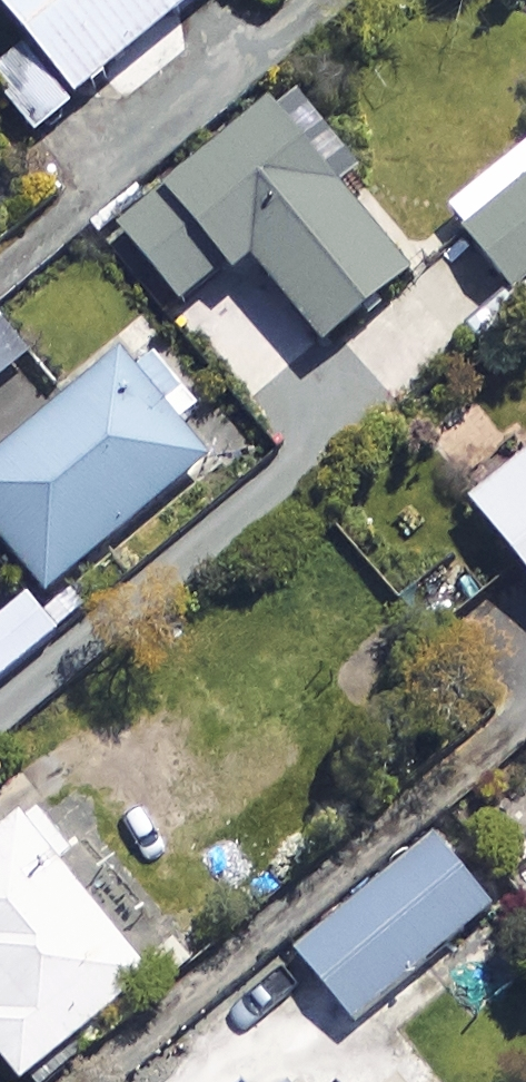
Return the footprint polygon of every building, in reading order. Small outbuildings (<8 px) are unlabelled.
[(25,42),(0,62),(0,88),(35,129),(188,0),(0,0),(0,12),(25,42)] [(404,273),(264,104),(115,228),(178,305),(241,252),(318,345),(404,273)] [(439,212),(506,300),(525,285),(525,147),(439,212)] [(0,327),(0,378),(25,356),(0,327)] [(127,340),(0,447),(0,545),(40,592),(197,460),(168,426),(186,410),(127,340)] [(459,503),(525,587),(525,449),(459,503)] [(25,592),(0,612),(0,670),(54,627),(25,592)] [(19,807),(0,823),(0,1065),(13,1081),(141,974),(43,855),(53,847),(19,807)] [(480,915),(421,843),(282,957),(340,1027),(422,960),(463,1010),(510,971),(470,923),(480,915)]
